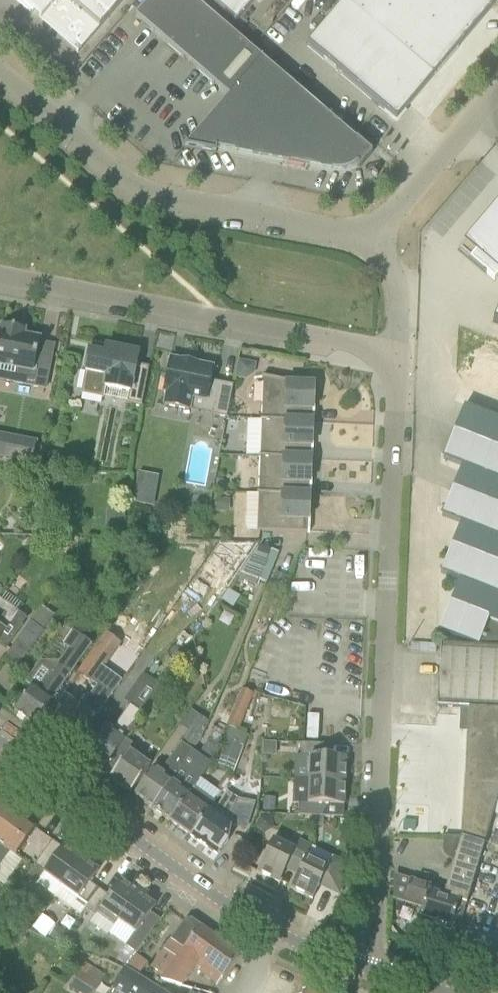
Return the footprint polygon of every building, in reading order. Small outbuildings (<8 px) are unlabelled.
[(81,48),(77,52),(78,54),(125,0),(25,0),(35,8),(31,13),(33,14),(37,10),(81,48)] [(229,97),(262,59),(193,0),(151,0),(136,18),(229,97)] [(236,24),(257,0),(209,0),(236,24)] [(344,3),(308,47),(379,107),(397,122),(497,3),(497,0),(340,0),(344,3)] [(309,100),(262,59),(229,97),(188,145),(185,144),(184,148),(216,154),(217,149),(336,171),(341,172),(345,171),(350,170),(354,167),(356,165),(360,168),(373,154),(357,140),(325,113),(309,100)] [(488,219),(487,218),(461,248),(488,272),(495,279),(497,276),(497,207),(488,219)] [(24,336),(25,331),(2,327),(1,332),(0,332),(0,380),(46,389),(52,358),(54,346),(53,346),(39,343),(40,339),(24,336)] [(139,353),(134,352),(134,355),(127,353),(127,351),(91,344),(86,373),(90,373),(86,392),(103,395),(103,399),(104,399),(106,387),(129,392),(127,404),(142,407),(150,369),(150,368),(136,365),(139,353)] [(235,378),(247,380),(255,375),(257,364),(239,360),(235,378)] [(167,393),(165,405),(227,418),(234,386),(232,385),(211,381),(214,369),(218,370),(218,369),(179,361),(179,363),(180,363),(179,368),(169,366),(168,372),(167,372),(167,373),(163,392),(167,393)] [(262,420),(315,422),(313,422),(313,416),(314,402),(316,402),(316,401),(314,401),(314,385),(302,384),(263,377),(263,378),(264,378),(262,420)] [(464,408),(444,459),(462,466),(443,516),(461,523),(442,573),(460,580),(441,630),(482,647),(497,648),(497,421),(464,408)] [(314,439),(315,437),(312,437),(313,423),(315,423),(315,422),(262,420),(260,457),(314,459),(314,458),(311,458),(312,452),(312,439),(314,439)] [(38,442),(0,434),(0,459),(34,465),(38,442)] [(49,451),(47,465),(60,468),(63,454),(49,451)] [(313,475),(313,474),(311,474),(311,460),(314,460),(314,459),(260,457),(259,494),(312,496),(312,495),(310,495),(310,489),(311,475),(313,475)] [(157,506),(160,475),(139,473),(135,504),(157,506)] [(217,480),(217,490),(226,490),(227,484),(223,481),(217,480)] [(207,514),(210,496),(203,494),(196,499),(194,512),(207,514)] [(311,533),(311,532),(308,532),(309,526),(309,512),(311,512),(312,511),(309,511),(310,496),(312,496),(259,494),(258,517),(258,531),(263,531),(308,533),(311,533)] [(230,512),(230,500),(216,500),(215,512),(230,512)] [(125,536),(125,511),(107,510),(106,535),(125,536)] [(220,544),(207,564),(227,578),(241,558),(220,544)] [(268,585),(272,574),(247,564),(241,575),(268,585)] [(234,609),(241,597),(229,590),(222,601),(234,609)] [(7,648),(23,627),(14,621),(20,614),(0,600),(0,643),(7,648)] [(42,607),(34,621),(45,628),(54,614),(42,607)] [(16,671),(30,651),(44,632),(31,623),(3,661),(16,671)] [(69,650),(53,672),(42,663),(28,683),(33,687),(15,712),(35,726),(93,645),(79,636),(74,631),(63,646),(69,650)] [(105,634),(77,673),(92,684),(120,645),(105,634)] [(485,689),(497,689),(497,648),(482,647),(441,645),(439,707),(455,707),(469,708),(484,709),(485,689)] [(182,665),(190,671),(196,663),(188,657),(182,665)] [(133,708),(131,706),(112,730),(107,727),(83,760),(101,773),(113,757),(125,740),(142,716),(162,688),(151,682),(133,708)] [(46,734),(70,751),(89,723),(92,725),(112,697),(97,686),(77,713),(67,706),(46,734)] [(485,689),(484,709),(469,708),(469,717),(463,828),(462,838),(461,838),(486,846),(496,815),(497,809),(497,689),(485,689)] [(233,712),(245,717),(251,701),(255,703),(258,696),(242,690),(233,712)] [(199,716),(176,752),(160,775),(153,770),(135,797),(152,809),(171,783),(171,782),(204,737),(210,723),(199,716)] [(231,718),(227,727),(239,732),(243,723),(231,718)] [(228,740),(243,746),(247,736),(232,730),(231,729),(227,740),(228,740)] [(135,746),(125,740),(113,757),(121,763),(110,779),(131,794),(150,767),(130,753),(135,746)] [(233,774),(243,746),(228,740),(217,768),(233,774)] [(277,757),(277,743),(263,742),(263,756),(277,757)] [(208,743),(199,757),(198,757),(177,786),(171,783),(152,809),(170,822),(195,788),(193,787),(209,765),(211,767),(219,748),(208,743)] [(305,744),(302,744),(301,744),(301,754),(301,757),(295,756),(294,780),(346,782),(347,758),(325,757),(326,745),(305,744)] [(294,780),(293,803),(299,804),(299,816),(323,817),(323,805),(345,806),(346,782),(294,780)] [(215,802),(195,788),(170,822),(190,836),(210,809),(211,810),(215,802)] [(213,811),(211,810),(210,809),(190,836),(218,856),(229,842),(229,838),(231,824),(228,821),(237,799),(236,799),(228,793),(215,813),(213,811)] [(275,811),(276,798),(264,798),(264,810),(275,811)] [(0,803),(0,827),(12,811),(0,803)] [(10,853),(16,857),(36,829),(12,811),(0,827),(0,867),(10,853)] [(324,827),(324,819),(313,818),(313,827),(324,827)] [(467,904),(486,846),(461,838),(446,890),(444,897),(467,904)] [(280,883),(289,864),(301,870),(307,857),(312,847),(300,841),(295,851),(273,840),(257,872),(280,883)] [(53,841),(27,877),(55,897),(85,854),(77,848),(74,853),(64,846),(63,848),(53,841)] [(307,857),(301,870),(291,889),(313,900),(323,881),(341,889),(340,896),(341,896),(342,862),(334,858),(312,847),(307,857)] [(90,883),(99,871),(89,864),(93,859),(85,854),(55,897),(82,916),(86,910),(100,890),(90,883)] [(427,938),(454,946),(467,904),(444,897),(446,890),(411,880),(410,879),(402,904),(423,909),(420,918),(432,921),(427,938)] [(131,888),(121,881),(110,897),(100,890),(86,910),(96,916),(91,924),(109,936),(110,934),(142,889),(134,883),(131,888)] [(137,953),(160,920),(151,913),(156,906),(146,899),(150,894),(142,889),(110,934),(137,953)] [(352,923),(352,912),(343,908),(339,917),(352,923)] [(24,916),(18,924),(27,931),(33,923),(24,916)] [(162,980),(184,986),(188,980),(186,979),(199,961),(204,965),(199,971),(218,984),(240,955),(192,920),(186,921),(165,949),(151,968),(164,977),(162,980)] [(49,937),(60,945),(68,933),(57,926),(49,937)] [(144,972),(149,961),(135,954),(130,965),(144,972)] [(86,963),(71,987),(81,992),(96,992),(106,976),(86,963)] [(151,986),(154,981),(148,977),(140,975),(126,969),(125,969),(111,991),(115,992),(162,992),(151,986)]
